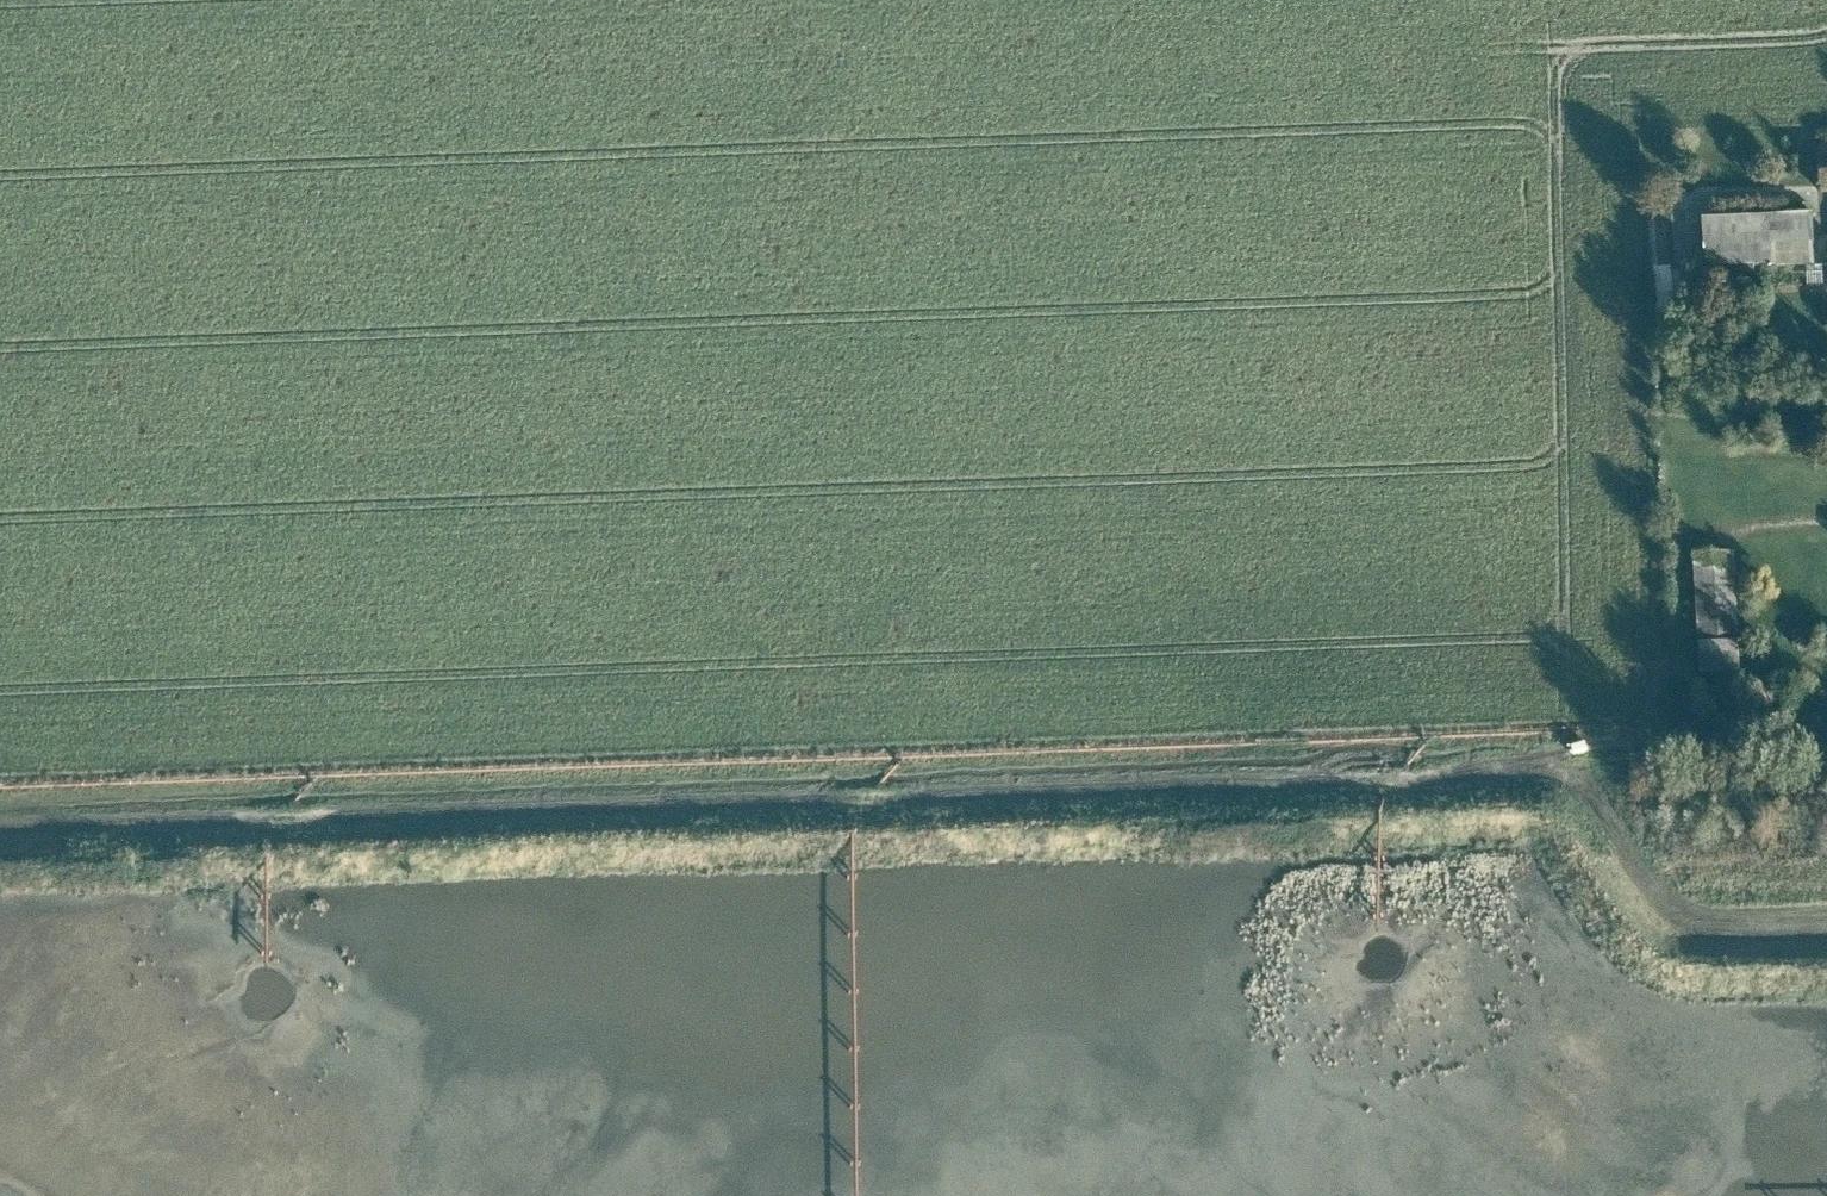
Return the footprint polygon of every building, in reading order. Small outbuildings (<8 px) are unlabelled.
[(1817,221),(1704,222),(1704,274),(1818,273),(1817,221)] [(1735,556),(1695,558),(1700,677),(1740,675),(1735,556)]
